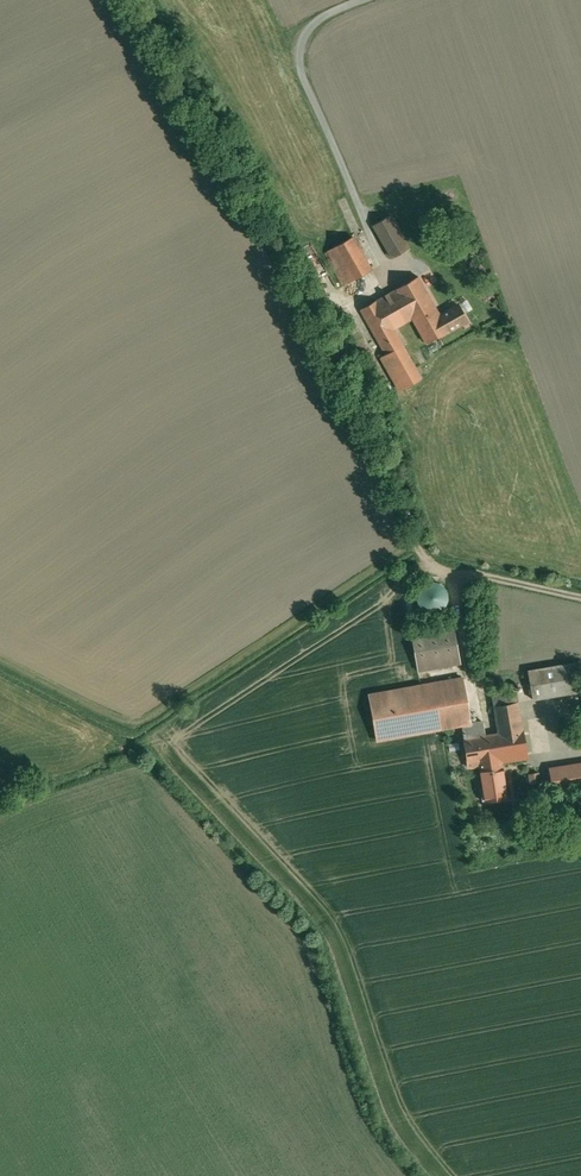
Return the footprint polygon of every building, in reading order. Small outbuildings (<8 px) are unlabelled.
[(409,248),(390,216),(375,224),(394,257),(409,248)] [(354,236),(328,250),(346,283),(372,269),(354,236)] [(418,276),(361,309),(386,354),(381,356),(400,391),(422,379),(394,330),(412,319),(409,314),(432,300),(418,276)] [(458,305),(440,315),(432,300),(409,314),(412,319),(426,344),(467,321),(458,305)] [(434,611),(439,610),(443,607),(445,603),(447,598),(446,593),(444,588),(441,585),(436,582),(431,582),(426,583),(422,586),(419,589),(418,594),(418,598),(419,602),(421,606),(425,609),(429,611),(434,611)] [(453,623),(411,631),(418,671),(460,663),(453,623)] [(575,662),(528,670),(533,699),(580,691),(575,662)] [(368,693),(375,737),(470,720),(463,677),(368,693)] [(499,733),(485,735),(483,721),(461,725),(468,767),(480,765),(501,762),(527,757),(518,701),(494,705),(499,733)] [(501,762),(480,765),(483,787),(480,788),(482,801),(506,797),(501,762)] [(549,768),(553,790),(580,785),(580,763),(549,768)] [(539,772),(529,772),(529,783),(539,783),(539,772)]
